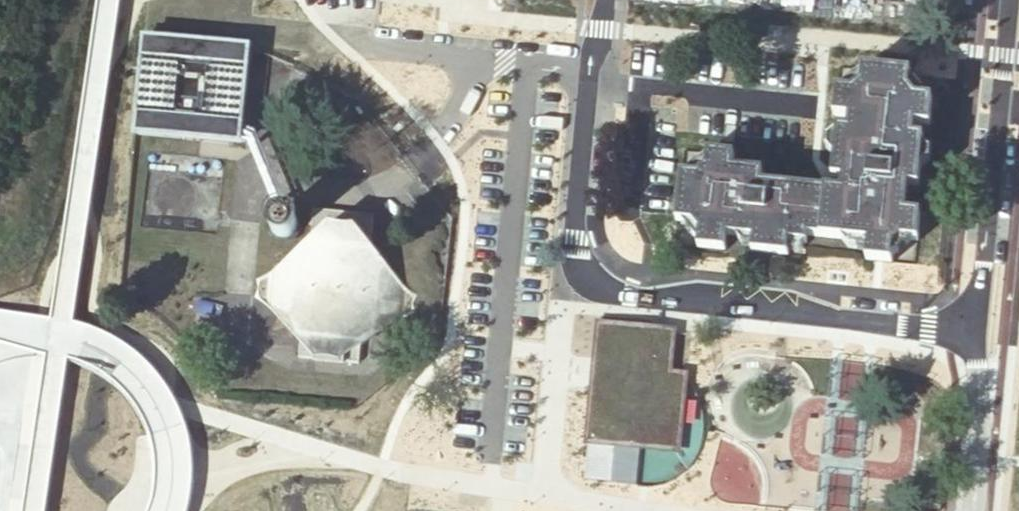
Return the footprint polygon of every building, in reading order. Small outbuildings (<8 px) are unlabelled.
[(642,5),(739,12),(740,0),(642,0),(642,5)] [(247,48),(142,37),(139,59),(131,58),(130,68),(139,69),(132,133),(238,143),(247,48)] [(691,176),(675,174),(670,222),(684,223),(693,234),(691,248),(717,251),(719,237),(745,240),(744,253),(779,257),(781,243),(799,245),(800,238),(862,244),(860,261),(884,264),(885,248),(895,241),(910,243),(913,217),(898,215),(901,188),(911,189),(913,172),(916,141),(906,140),(908,127),(922,128),(925,103),(910,102),(901,91),(903,76),(857,72),(854,88),(845,95),(830,93),(827,118),(842,120),(841,133),(831,132),(825,179),(835,180),(834,194),(754,185),(756,173),(726,170),(727,156),(701,153),(700,169),(691,176)] [(155,188),(154,194),(153,196),(154,200),(155,204),(156,207),(159,210),(161,212),(165,214),(170,216),(173,216),(177,216),(181,215),(184,214),(187,211),(189,209),(192,205),(193,202),(194,198),(194,195),(193,189),(192,187),(189,182),(186,180),(183,178),(180,177),(175,176),(172,176),(168,177),(164,178),(160,181),(157,184),(155,188)] [(367,253),(371,217),(312,210),(308,247),(306,247),(295,256),(295,258),(267,274),(254,279),(256,288),(251,296),(289,316),(288,318),(297,339),(295,357),(355,363),(357,345),(358,345),(370,327),(370,325),(411,314),(408,304),(412,296),(400,289),(377,267),(377,265),(368,253),(367,253)] [(275,225),(274,228),(274,232),(276,235),(279,237),(282,238),(285,238),(288,236),(290,234),(291,231),(291,227),(289,224),(287,222),(284,221),(280,221),(277,222),(275,225)] [(670,331),(600,325),(586,478),(633,484),(638,444),(676,448),(683,376),(667,375),(670,331)] [(194,475),(186,427),(151,438),(158,473),(153,506),(150,510),(189,510),(194,475)] [(35,481),(38,440),(0,438),(0,479),(35,481)]
